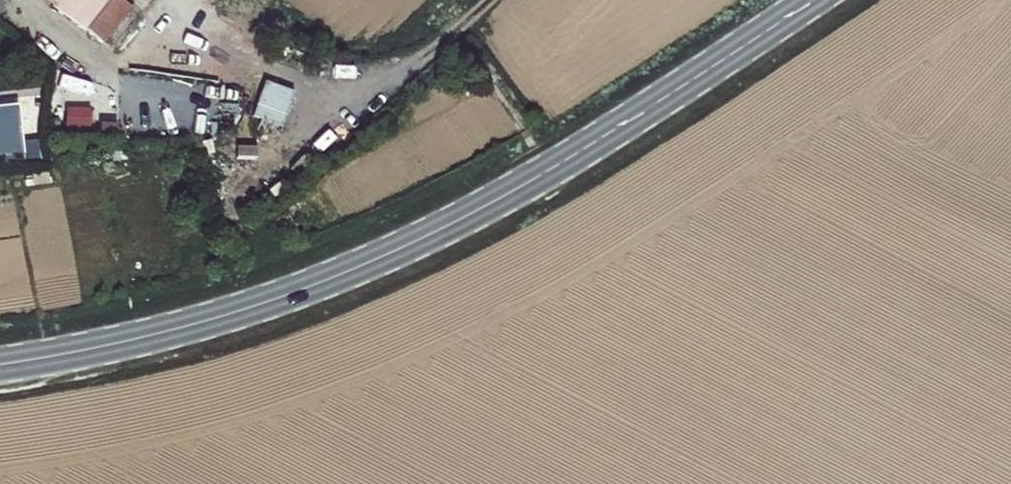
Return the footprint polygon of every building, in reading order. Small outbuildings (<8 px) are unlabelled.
[(90,32),(112,50),(137,18),(114,0),(49,0),(90,32)] [(265,81),(252,116),(281,127),(294,92),(265,81)] [(0,108),(0,157),(22,155),(16,106),(0,108)]
